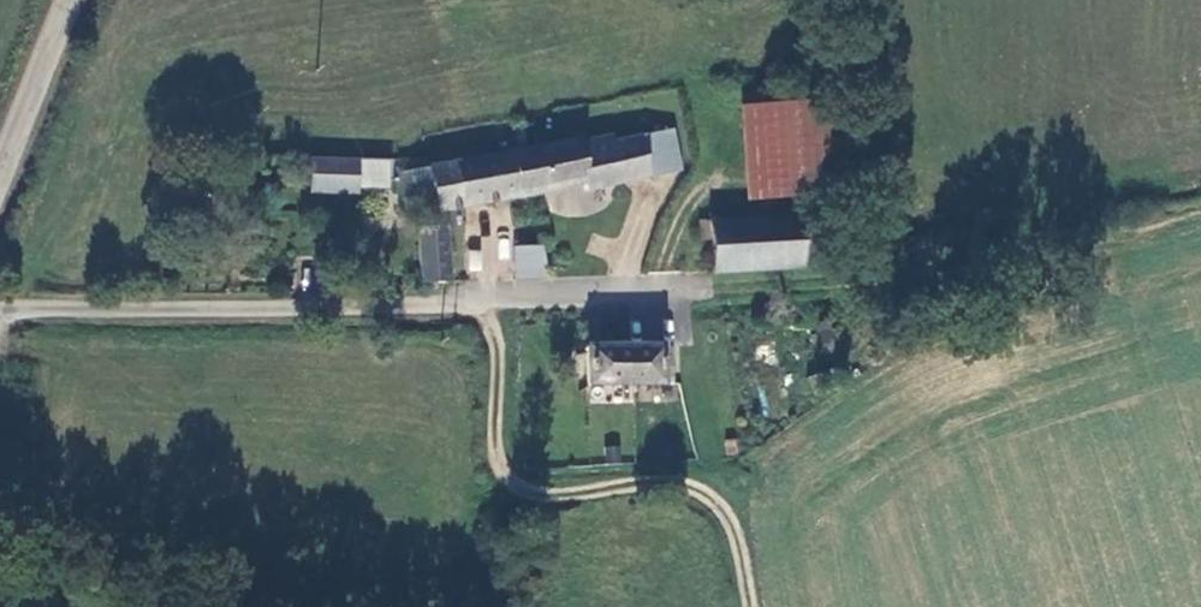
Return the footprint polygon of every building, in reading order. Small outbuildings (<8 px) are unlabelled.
[(749,76),(751,111),(835,105),(833,71),(749,76)] [(800,197),(801,219),(840,217),(835,105),(751,111),(741,112),(743,200),(800,197)] [(694,166),(688,128),(639,137),(647,176),(694,166)] [(647,176),(639,137),(612,143),(611,135),(578,141),(577,137),(428,166),(435,204),(441,211),(581,184),(582,189),(647,176)] [(391,192),(392,158),(311,155),(310,190),(391,192)] [(406,209),(435,204),(428,166),(400,172),(406,209)] [(712,241),(713,270),(803,268),(802,255),(801,219),(719,221),(719,211),(708,211),(708,221),(701,221),(702,241),(712,241)] [(840,217),(801,219),(802,255),(842,254),(840,217)] [(419,279),(445,279),(445,230),(420,230),(419,279)] [(546,246),(515,244),(513,276),(545,278),(546,246)] [(672,348),(586,347),(586,384),(672,384),(672,348)]
